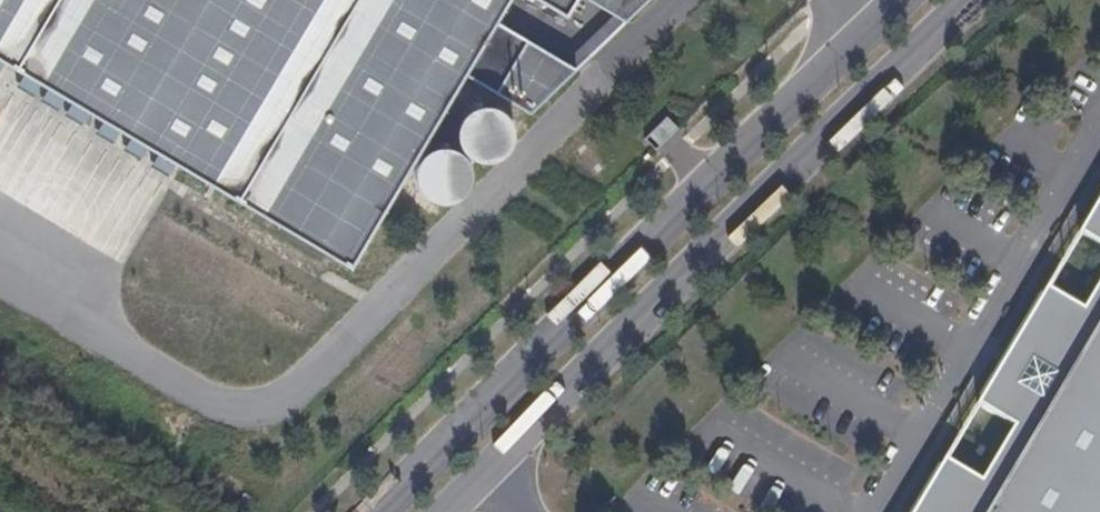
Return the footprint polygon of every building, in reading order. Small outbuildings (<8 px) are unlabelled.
[(350,263),(463,73),(530,112),(575,67),(493,23),(507,0),(0,0),(0,56),(350,263)] [(563,16),(572,0),(535,0),(563,16)] [(624,22),(646,0),(587,0),(624,22)] [(496,105),(485,104),(475,106),(466,111),(460,120),(457,130),(459,140),(463,150),(471,156),(481,160),(492,160),(501,156),(509,149),(514,139),(514,129),(511,119),(505,111),(496,105)] [(644,137),(654,147),(677,125),(667,115),(644,137)] [(453,146),(442,145),(432,147),(423,152),(417,161),(414,171),(415,181),(420,191),(428,198),(438,201),(448,201),(458,197),(466,190),(470,180),(471,170),(468,160),(462,152),(453,146)] [(1077,228),(1099,242),(1099,190),(1077,228)] [(1080,303),(1045,282),(974,400),(1010,421),(977,475),(941,454),(906,511),(1099,511),(1099,271),(1080,303)]
